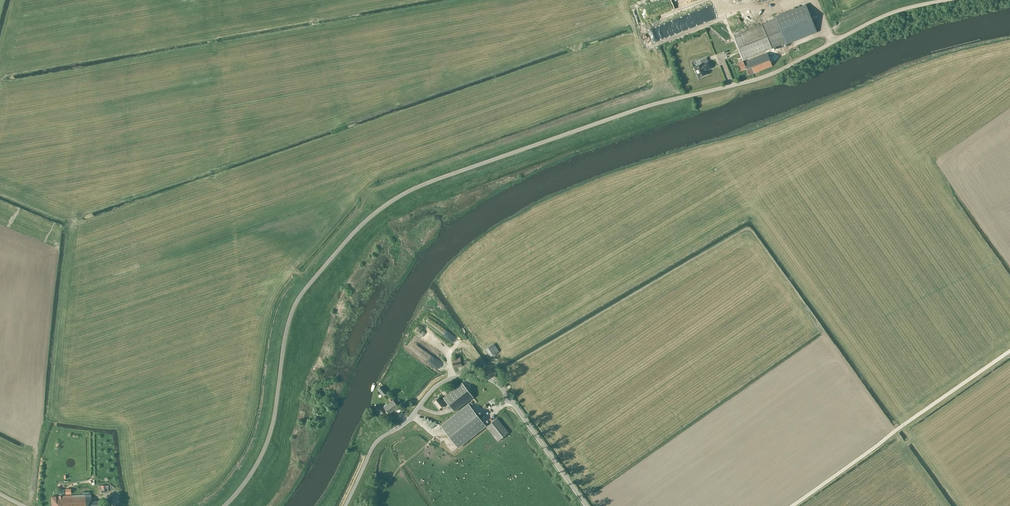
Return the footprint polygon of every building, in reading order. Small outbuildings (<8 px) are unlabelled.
[(817,32),(806,4),(775,16),(775,19),(733,36),(743,60),(786,43),(785,41),(790,40),(791,43),(817,32)] [(754,21),(749,8),(726,18),(732,34),(754,25),(754,21)] [(737,58),(739,63),(736,64),(739,71),(746,69),(748,75),(772,66),(767,53),(743,61),(741,57),(737,58)] [(708,61),(706,57),(700,60),(701,63),(694,66),(698,78),(706,74),(705,71),(712,68),(709,61),(708,61)] [(494,344),(488,347),(486,349),(490,357),(499,351),(494,344)] [(452,359),(452,363),(453,368),(462,366),(461,361),(460,357),(452,359)] [(439,397),(434,402),(439,408),(444,404),(444,403),(446,401),(450,407),(452,406),(455,410),(472,397),(461,383),(443,397),(444,399),(442,401),(439,397)] [(378,389),(383,395),(387,392),(382,386),(378,389)] [(393,400),(392,401),(390,399),(385,402),(387,404),(384,407),(388,413),(394,409),(398,407),(393,400)] [(486,426),(479,417),(471,407),(473,405),(471,402),(441,425),(458,447),(486,426)] [(497,418),(486,427),(498,441),(509,432),(497,418)] [(52,505),(100,505),(100,500),(91,501),(91,495),(51,497),(52,505)]
